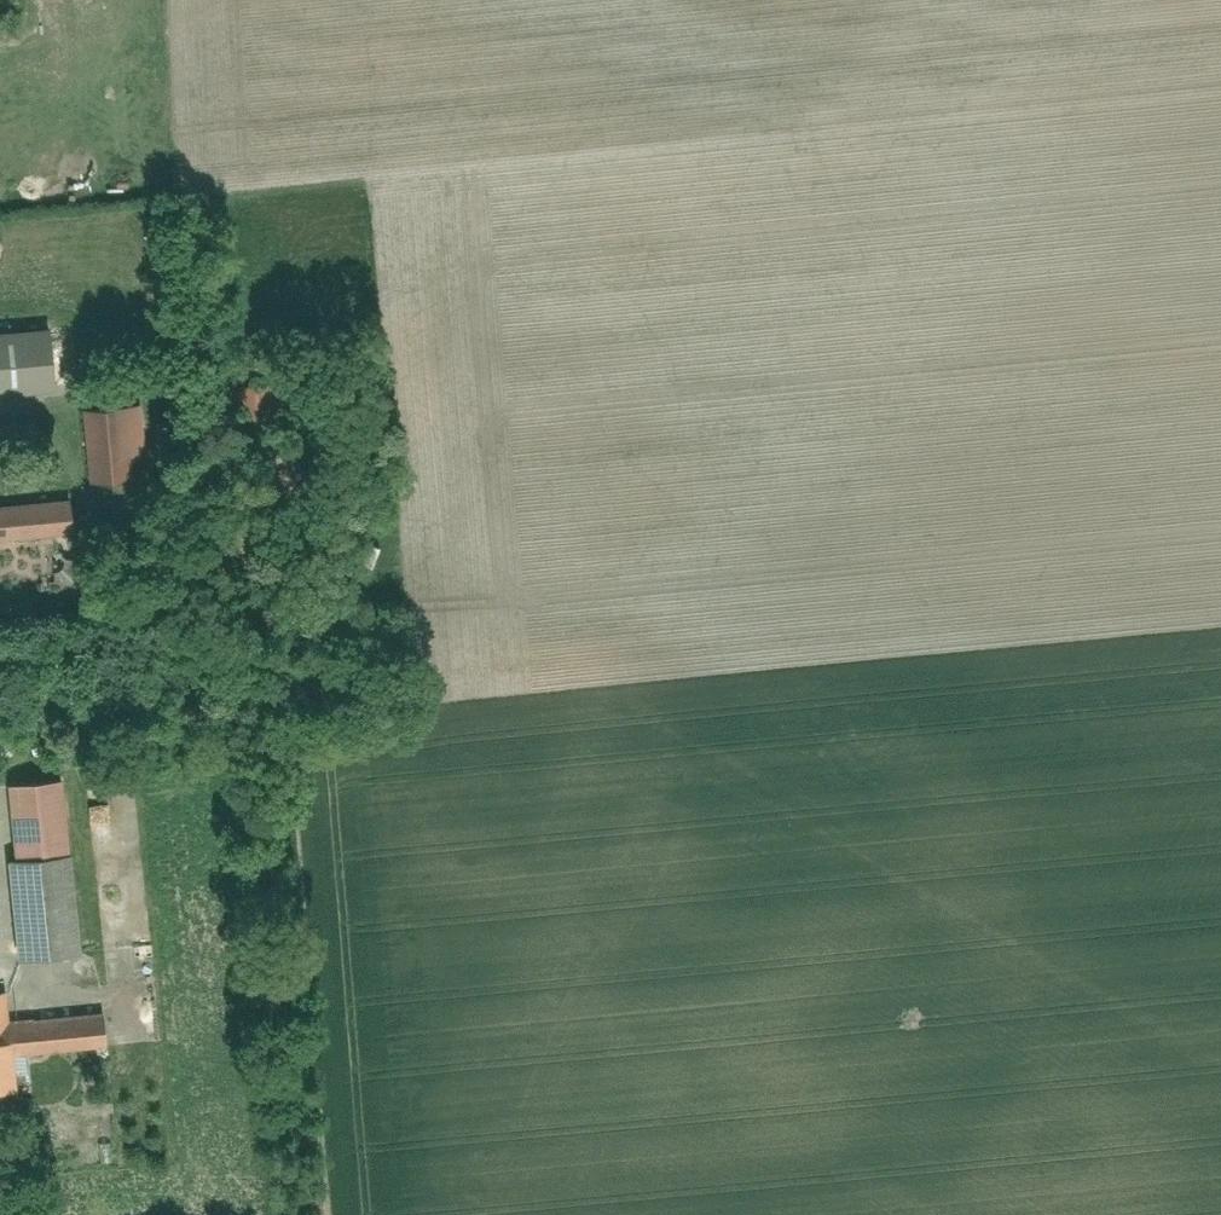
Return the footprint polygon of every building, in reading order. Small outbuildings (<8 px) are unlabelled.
[(52,386),(48,325),(0,329),(0,390),(52,386)] [(284,380),(259,382),(262,434),(288,433),(284,380)] [(100,481),(161,475),(154,400),(93,405),(100,481)] [(83,529),(79,495),(0,504),(0,539),(83,529)] [(82,955),(63,780),(5,786),(23,961),(82,955)] [(0,994),(0,1098),(15,1097),(7,994),(0,994)] [(12,1022),(15,1055),(105,1049),(103,1016),(12,1022)]
